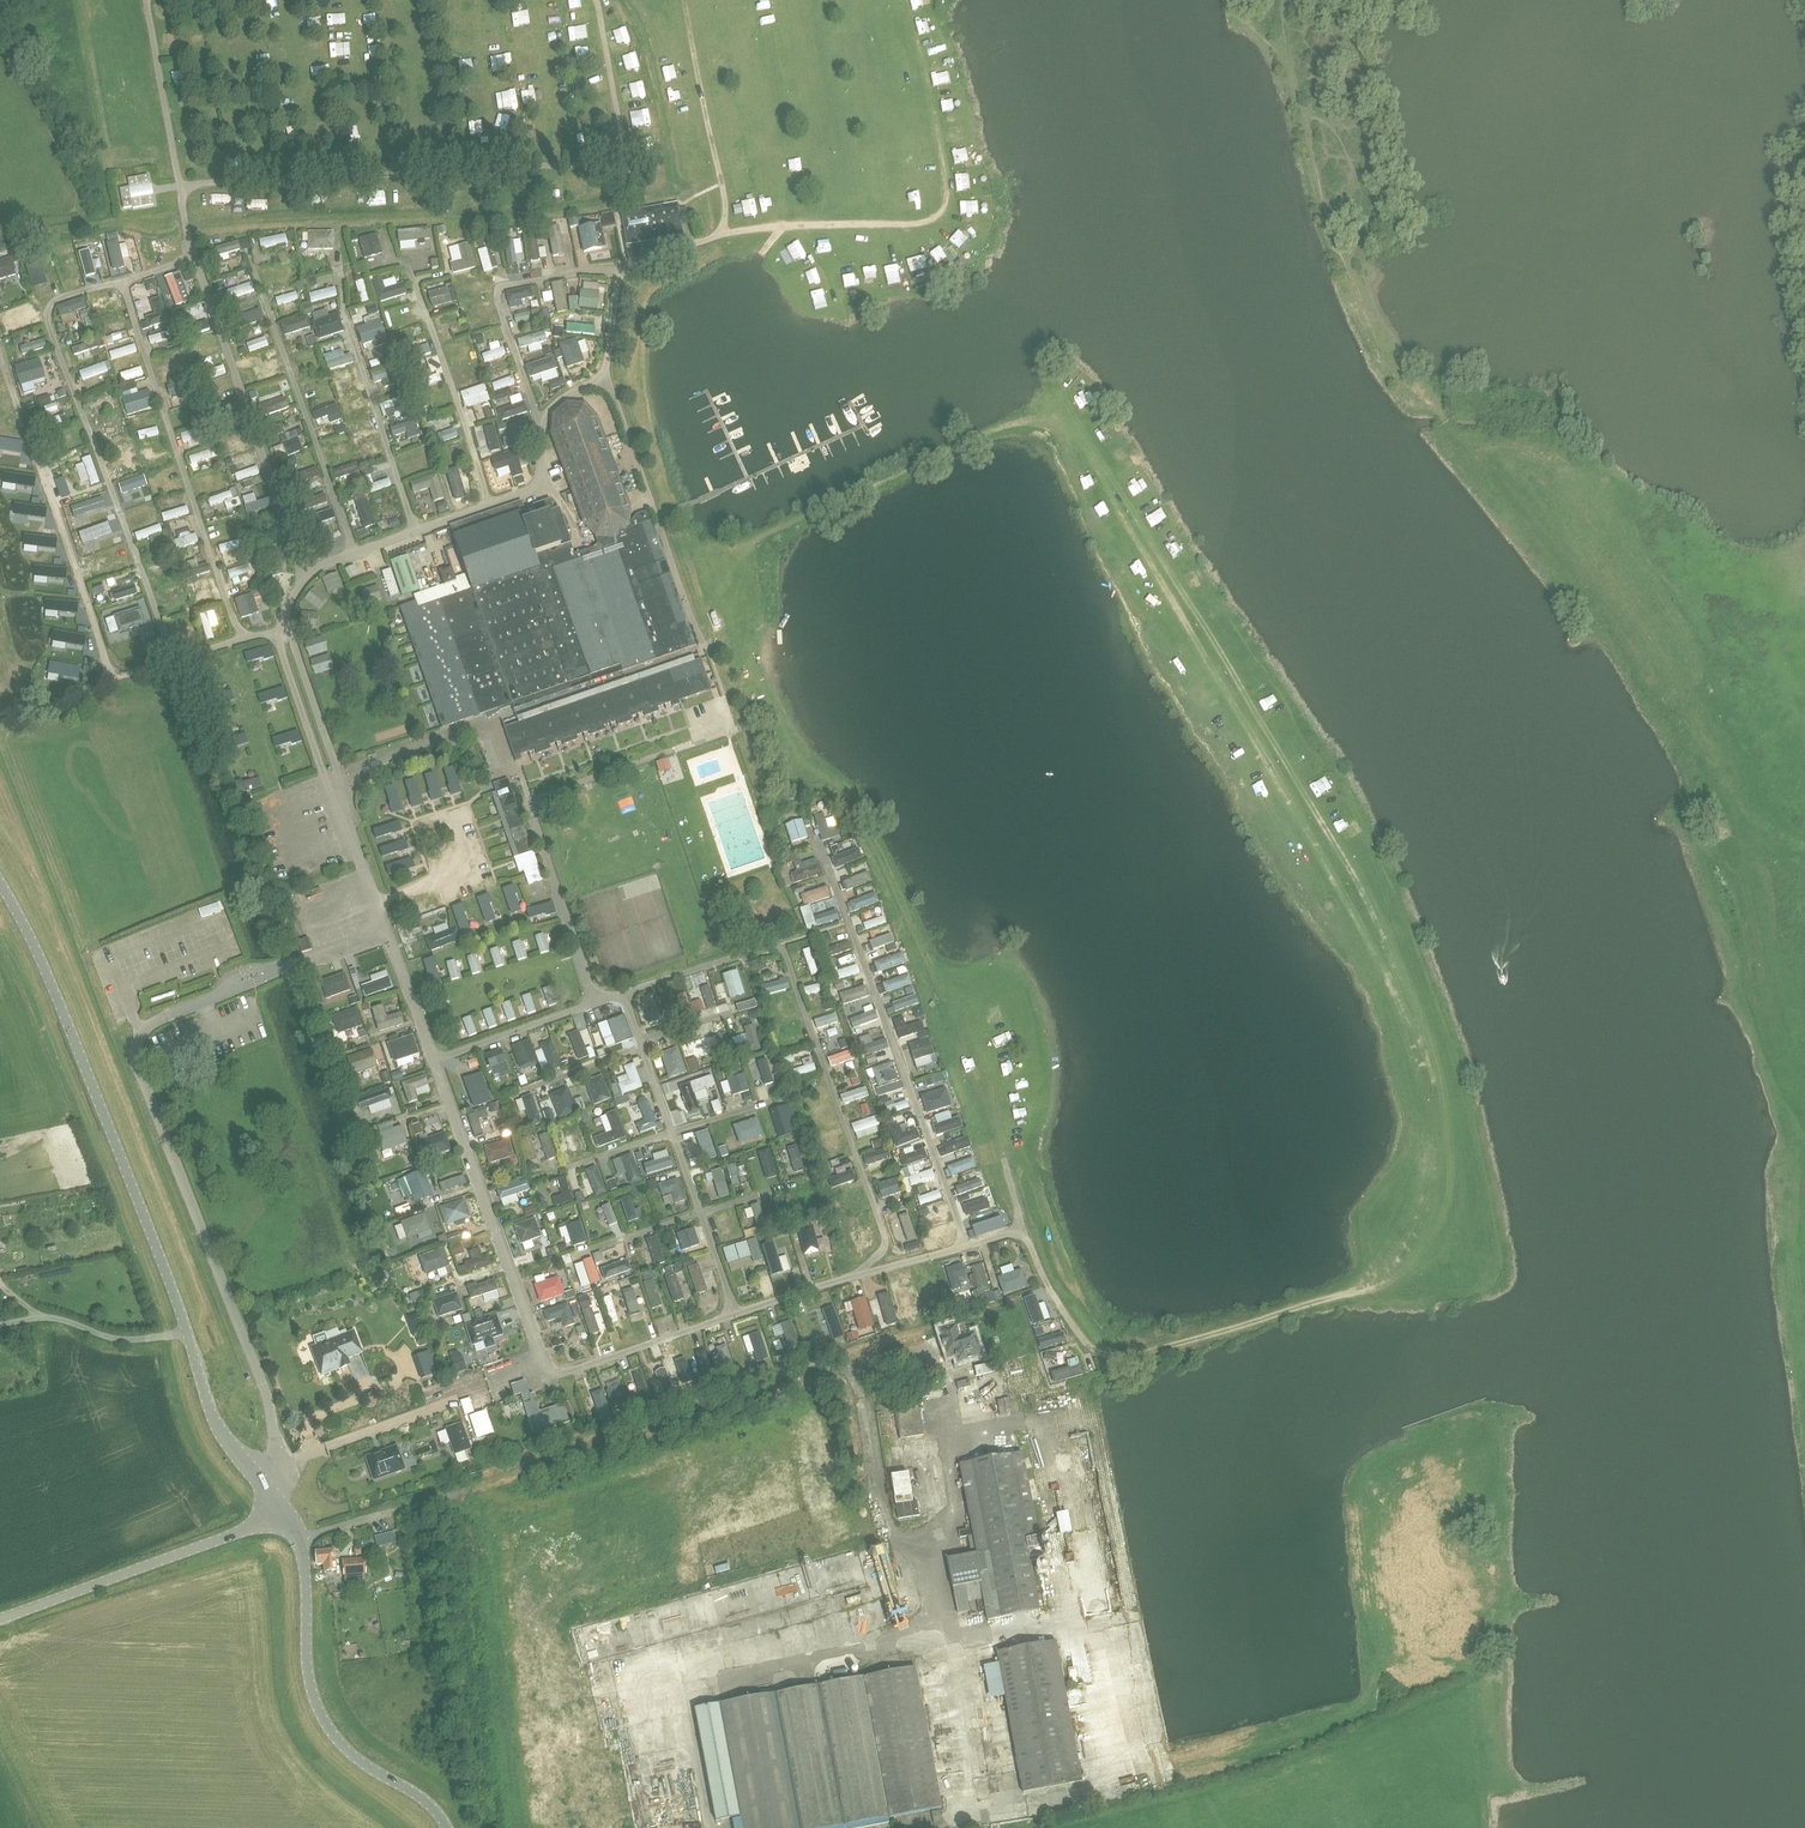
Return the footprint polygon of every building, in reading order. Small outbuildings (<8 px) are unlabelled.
[(584,13),(582,0),(569,0),(571,15),(584,13)] [(917,10),(933,6),(931,0),(915,0),(917,10)] [(458,28),(478,27),(477,12),(457,14),(458,28)] [(463,51),(480,49),(479,36),(462,38),(463,51)] [(497,57),(511,56),(509,37),(495,38),(497,57)] [(516,39),(519,56),(532,53),(529,37),(516,39)] [(938,41),(925,42),(926,57),(940,56),(938,41)] [(730,53),(716,55),(717,70),(731,69),(730,53)] [(483,74),(482,59),(471,59),(471,75),(483,74)] [(228,61),(219,65),(222,74),(232,70),(228,61)] [(492,61),(492,76),(501,76),(502,61),(492,61)] [(523,66),(525,79),(536,77),(534,64),(523,66)] [(669,90),(682,87),(680,73),(667,75),(669,90)] [(488,108),(487,94),(475,95),(476,108),(488,108)] [(651,100),(644,101),(649,120),(656,118),(651,100)] [(688,117),(687,104),(673,105),(674,119),(688,117)] [(596,108),(598,118),(604,117),(602,106),(596,108)] [(589,109),(592,122),(598,121),(594,108),(589,109)] [(942,115),(946,128),(959,123),(955,111),(942,115)] [(740,138),(739,133),(746,131),(741,113),(727,116),(733,139),(740,138)] [(508,119),(500,120),(503,132),(510,131),(508,119)] [(202,125),(190,125),(190,136),(202,136),(202,125)] [(487,128),(473,128),(474,141),(487,140),(487,128)] [(416,156),(425,155),(424,147),(431,146),(429,130),(414,132),(416,156)] [(654,158),(660,157),(659,137),(645,138),(646,155),(654,154),(654,158)] [(972,174),(958,177),(961,190),(975,187),(972,174)] [(132,179),(134,198),(155,196),(153,177),(132,179)] [(822,181),(823,190),(838,189),(837,180),(822,181)] [(979,211),(987,210),(984,192),(976,193),(979,211)] [(964,212),(978,210),(976,193),(962,195),(964,212)] [(745,199),(747,215),(760,214),(758,198),(745,199)] [(621,213),(627,245),(684,235),(681,217),(687,216),(686,207),(679,208),(678,204),(621,213)] [(978,229),(977,216),(964,216),(965,229),(978,229)] [(577,217),(569,219),(570,227),(578,226),(577,217)] [(597,224),(579,227),(584,252),(602,249),(597,224)] [(553,257),(563,255),(558,226),(548,227),(553,257)] [(430,240),(429,229),(398,232),(399,243),(414,241),(418,241),(419,245),(425,244),(424,240),(430,240)] [(294,230),(287,232),(289,241),(296,239),(294,230)] [(307,249),(333,249),(333,233),(307,232),(307,249)] [(287,243),(285,234),(260,240),(262,248),(277,245),(278,247),(286,246),(285,243),(287,243)] [(359,238),(364,257),(382,253),(377,234),(359,238)] [(969,249),(973,239),(960,234),(956,245),(969,249)] [(536,238),(527,240),(530,261),(539,260),(536,238)] [(239,250),(249,247),(247,240),(237,242),(239,250)] [(123,267),(117,241),(105,244),(112,270),(123,267)] [(511,241),(503,242),(507,267),(515,266),(511,241)] [(237,242),(215,248),(217,256),(239,250),(237,242)] [(463,261),(451,264),(453,274),(475,268),(469,244),(459,247),(463,261)] [(944,255),(957,265),(964,256),(951,246),(944,255)] [(807,247),(789,258),(797,271),(815,260),(807,247)] [(493,270),(492,268),(487,249),(486,248),(478,250),(484,273),(493,270)] [(0,262),(0,280),(15,276),(12,263),(10,259),(0,262)] [(41,262),(26,266),(33,287),(47,283),(41,262)] [(355,276),(364,273),(362,265),(353,267),(355,276)] [(180,274),(164,280),(175,307),(183,304),(190,301),(180,274)] [(144,281),(147,291),(157,288),(154,278),(144,281)] [(370,282),(376,303),(387,299),(406,294),(403,284),(384,289),(381,279),(370,282)] [(364,281),(356,283),(362,303),(370,301),(364,281)] [(255,291),(252,283),(227,291),(230,299),(255,291)] [(552,285),(557,313),(567,312),(562,283),(552,285)] [(311,302),(337,296),(335,287),(309,294),(311,302)] [(507,293),(509,303),(520,300),(533,297),(530,287),(507,293)] [(478,290),(464,294),(460,296),(462,303),(485,295),(483,288),(478,290)] [(428,294),(432,308),(450,303),(446,289),(428,294)] [(597,292),(584,291),(580,291),(579,309),(595,310),(597,293),(597,292)] [(297,299),(296,293),(276,299),(278,305),(297,299)] [(817,312),(826,312),(826,293),(817,293),(817,312)] [(151,300),(156,314),(147,317),(148,320),(150,327),(159,324),(167,321),(160,297),(151,300)] [(59,317),(74,312),(86,308),(83,299),(55,308),(58,317),(59,317)] [(478,306),(468,308),(468,315),(479,314),(478,306)] [(88,309),(78,312),(81,320),(85,319),(87,327),(93,325),(88,309)] [(237,317),(241,327),(263,319),(259,309),(237,317)] [(337,313),(328,317),(326,310),(313,315),(315,321),(313,322),(319,339),(343,331),(337,313)] [(530,313),(515,316),(517,324),(521,323),(532,320),(533,321),(540,320),(538,311),(531,313),(530,313)] [(440,325),(459,319),(456,312),(437,318),(440,325)] [(17,323),(22,335),(43,326),(38,315),(17,323)] [(491,319),(481,322),(479,316),(469,319),(470,324),(472,331),(492,326),(491,319)] [(284,336),(311,327),(307,317),(280,326),(284,336)] [(140,323),(142,330),(150,327),(148,320),(140,323)] [(207,321),(178,330),(180,338),(209,329),(207,321)] [(380,321),(366,326),(357,329),(362,343),(372,340),(375,348),(388,343),(380,321)] [(593,335),(594,326),(568,324),(567,333),(593,335)] [(215,328),(200,333),(202,338),(216,334),(215,328)] [(173,329),(149,337),(151,344),(175,336),(173,329)] [(459,338),(469,335),(467,329),(457,332),(459,338)] [(528,346),(540,342),(547,340),(544,332),(518,340),(521,348),(528,346)] [(74,348),(77,356),(98,348),(104,346),(101,338),(74,348)] [(265,338),(246,344),(249,353),(268,346),(265,338)] [(559,345),(567,368),(583,362),(575,339),(559,345)] [(43,340),(42,341),(33,344),(19,348),(21,356),(46,348),(43,340)] [(136,352),(134,345),(110,352),(112,360),(136,352)] [(217,353),(215,346),(193,353),(195,360),(217,353)] [(503,347),(482,355),(484,362),(505,355),(503,347)] [(160,366),(183,360),(183,359),(186,358),(184,351),(158,358),(160,366)] [(350,354),(325,362),(328,371),(353,363),(350,354)] [(540,375),(555,369),(556,369),(552,358),(527,367),(531,378),(540,375)] [(107,371),(104,363),(78,372),(81,381),(107,371)] [(456,376),(476,370),(474,363),(454,369),(456,376)] [(222,366),(205,372),(207,379),(225,374),(222,366)] [(382,381),(394,377),(401,374),(399,366),(372,375),(375,383),(382,381)] [(123,381),(143,375),(140,367),(120,373),(123,381)] [(339,384),(346,382),(343,372),(336,374),(339,384)] [(438,374),(431,376),(418,380),(420,388),(440,382),(438,374)] [(492,384),(494,391),(514,383),(512,376),(492,384)] [(105,380),(108,387),(114,385),(111,378),(105,380)] [(312,391),(329,388),(328,379),(310,381),(312,391)] [(170,396),(194,389),(191,380),(167,387),(170,396)] [(358,392),(356,385),(354,380),(338,385),(340,390),(337,391),(339,398),(358,392)] [(49,381),(25,390),(28,397),(52,389),(49,381)] [(121,399),(122,399),(139,393),(135,381),(117,387),(121,399)] [(400,393),(408,390),(405,382),(397,384),(400,393)] [(464,402),(487,394),(484,384),(461,392),(464,402)] [(230,387),(211,394),(214,401),(232,395),(230,387)] [(105,391),(108,398),(116,394),(114,388),(105,391)] [(492,393),(495,401),(506,398),(506,397),(512,395),(510,388),(503,390),(492,393)] [(1072,401),(1080,410),(1094,398),(1086,389),(1072,401)] [(154,407),(148,390),(122,399),(128,416),(154,407)] [(385,412),(409,403),(406,395),(383,404),(385,412)] [(200,402),(199,397),(190,399),(192,405),(200,402)] [(284,398),(257,408),(261,417),(288,408),(284,398)] [(527,412),(524,402),(499,411),(503,421),(527,412)] [(335,403),(312,413),(315,421),(328,416),(331,422),(341,418),(335,403)] [(184,418),(193,415),(202,413),(200,405),(175,412),(177,420),(184,418)] [(450,526),(467,574),(455,578),(452,568),(440,572),(444,585),(432,589),(436,602),(418,609),(416,602),(400,607),(403,614),(443,727),(473,717),(472,714),(478,712),(479,715),(484,713),(488,719),(499,711),(498,708),(511,704),(513,709),(514,709),(514,708),(523,705),(521,700),(620,665),(622,672),(696,646),(650,515),(649,514),(648,513),(647,513),(646,513),(645,512),(644,512),(643,513),(637,514),(636,515),(635,516),(634,517),(633,518),(632,519),(632,520),(631,521),(631,522),(631,523),(630,524),(630,526),(630,527),(630,528),(623,530),(623,528),(623,527),(624,526),(625,525),(625,524),(626,523),(626,522),(626,521),(627,520),(627,518),(627,516),(627,515),(627,513),(627,512),(627,510),(626,508),(626,507),(625,505),(593,419),(592,417),(592,416),(591,415),(590,413),(589,412),(588,411),(588,410),(586,409),(585,408),(584,408),(583,407),(582,406),(580,406),(579,405),(578,405),(576,405),(575,405),(574,405),(572,405),(571,405),(569,405),(568,405),(567,406),(565,406),(564,407),(563,407),(562,408),(560,409),(559,410),(558,411),(557,412),(557,413),(556,414),(555,415),(554,417),(554,418),(553,419),(553,421),(553,422),(553,423),(553,425),(553,426),(553,428),(553,429),(553,430),(554,432),(554,433),(567,468),(565,468),(572,488),(574,488),(589,523),(590,524),(590,526),(591,527),(592,527),(594,547),(562,558),(558,547),(570,543),(559,510),(554,511),(550,500),(534,506),(538,517),(523,522),(520,512),(525,511),(522,502),(516,504),(516,503),(450,526)] [(484,409),(487,419),(494,416),(491,407),(484,409)] [(210,411),(213,418),(221,415),(218,408),(210,411)] [(64,414),(45,421),(48,427),(66,421),(64,414)] [(215,427),(218,434),(242,425),(239,417),(215,427)] [(421,436),(418,429),(415,420),(391,428),(394,437),(405,433),(408,440),(421,436)] [(145,428),(150,442),(164,437),(159,423),(145,428)] [(284,436),(291,433),(287,423),(279,426),(284,436)] [(183,443),(208,435),(206,426),(180,434),(183,443)] [(478,443),(501,435),(498,427),(475,434),(478,443)] [(434,436),(437,444),(457,437),(454,429),(434,436)] [(374,431),(356,437),(359,444),(376,439),(374,431)] [(345,444),(342,436),(324,443),(327,450),(345,444)] [(282,443),(287,457),(302,451),(297,437),(282,443)] [(54,447),(57,455),(75,448),(73,440),(63,444),(61,438),(54,440),(56,446),(54,447)] [(252,450),(248,440),(221,449),(224,459),(252,450)] [(398,457),(401,464),(426,455),(423,448),(398,457)] [(209,450),(189,457),(191,464),(211,457),(209,450)] [(361,465),(382,458),(380,450),(358,457),(361,465)] [(1077,466),(1089,462),(1085,450),(1073,454),(1077,466)] [(495,470),(496,470),(508,466),(511,474),(512,478),(523,474),(521,469),(516,455),(516,453),(492,461),(495,470)] [(165,454),(144,459),(146,467),(167,461),(165,454)] [(83,462),(75,465),(81,483),(89,480),(90,485),(99,482),(90,456),(81,459),(83,462)] [(234,467),(231,460),(225,462),(227,469),(234,467)] [(1129,474),(1134,472),(1130,461),(1124,463),(1129,474)] [(361,480),(358,472),(360,472),(357,463),(333,471),(336,480),(350,475),(353,483),(361,480)] [(1118,470),(1125,479),(1130,476),(1123,466),(1118,470)] [(256,467),(235,474),(238,481),(258,474),(256,467)] [(296,484),(319,476),(316,468),(293,476),(296,484)] [(457,469),(445,473),(453,500),(465,497),(457,469)] [(1085,473),(1090,486),(1101,482),(1096,469),(1085,473)] [(62,496),(71,493),(65,476),(56,479),(62,496)] [(429,489),(433,501),(443,497),(436,476),(409,485),(413,495),(429,489)] [(143,489),(138,477),(119,483),(121,490),(131,487),(133,493),(143,489)] [(369,485),(371,492),(390,486),(388,479),(369,485)] [(221,480),(205,482),(206,488),(222,486),(221,480)] [(247,481),(240,484),(242,491),(250,488),(247,481)] [(303,484),(295,487),(297,494),(305,491),(303,484)] [(182,488),(160,492),(161,497),(183,494),(182,488)] [(224,502),(227,510),(240,505),(237,498),(233,499),(230,492),(230,491),(207,500),(210,507),(224,502)] [(365,493),(355,496),(366,528),(376,525),(367,501),(365,493)] [(301,503),(304,511),(327,503),(324,495),(301,503)] [(164,499),(155,501),(157,507),(166,505),(164,499)] [(269,499),(246,505),(248,513),(271,506),(269,499)] [(89,500),(67,508),(69,515),(91,508),(89,500)] [(152,509),(150,504),(149,500),(126,509),(129,517),(152,509)] [(430,521),(442,517),(436,500),(424,504),(430,521)] [(188,514),(186,507),(162,514),(164,521),(188,514)] [(210,524),(213,531),(232,525),(237,523),(234,516),(230,518),(230,517),(210,524)] [(392,528),(400,525),(397,518),(390,521),(392,528)] [(335,525),(325,528),(323,522),(309,527),(311,533),(314,541),(338,533),(335,525)] [(56,523),(33,529),(36,540),(48,537),(58,534),(56,523)] [(162,525),(164,532),(171,530),(168,523),(162,525)] [(162,532),(160,525),(136,533),(138,540),(162,532)] [(258,534),(261,541),(279,535),(276,528),(258,534)] [(364,540),(373,538),(371,532),(362,534),(364,540)] [(171,541),(174,550),(198,542),(195,533),(171,541)] [(114,534),(96,541),(90,544),(93,551),(99,549),(117,542),(114,534)] [(242,547),(240,540),(220,546),(222,553),(242,547)] [(56,558),(66,555),(63,544),(53,547),(56,558)] [(275,546),(265,549),(272,577),(283,574),(275,546)] [(51,549),(41,552),(43,558),(53,555),(51,549)] [(148,567),(154,565),(167,561),(168,560),(166,553),(145,560),(148,567)] [(185,559),(183,553),(177,555),(179,561),(185,559)] [(379,555),(355,562),(358,575),(383,569),(379,555)] [(402,596),(420,589),(408,555),(390,561),(402,596)] [(103,568),(106,575),(127,568),(124,560),(103,568)] [(207,563),(183,571),(186,580),(210,572),(207,563)] [(229,580),(249,573),(246,565),(227,571),(229,580)] [(53,587),(75,579),(72,570),(50,578),(53,587)] [(186,597),(181,585),(170,590),(159,594),(165,609),(175,605),(174,602),(186,597)] [(136,594),(134,586),(113,592),(115,600),(136,594)] [(80,594),(58,599),(61,610),(72,607),(83,604),(80,594)] [(235,599),(241,618),(258,612),(252,594),(235,599)] [(193,602),(195,610),(215,604),(212,596),(193,602)] [(214,610),(216,620),(225,617),(222,608),(214,610)] [(118,632),(145,623),(141,610),(114,618),(118,632)] [(213,638),(206,613),(199,615),(206,640),(213,638)] [(196,625),(193,615),(171,622),(174,632),(196,625)] [(66,625),(70,635),(81,630),(82,631),(92,627),(87,616),(66,625)] [(190,638),(192,647),(200,644),(197,636),(190,638)] [(79,658),(89,655),(99,652),(95,640),(75,648),(79,658)] [(270,647),(245,655),(248,664),(273,656),(270,647)] [(671,669),(682,700),(706,691),(703,683),(709,681),(703,667),(698,668),(695,660),(671,669)] [(673,707),(680,704),(668,670),(504,727),(515,762),(522,759),(520,755),(528,752),(528,753),(535,750),(536,754),(551,749),(550,745),(562,741),(564,745),(578,740),(577,735),(589,731),(591,735),(605,730),(604,726),(616,722),(618,726),(633,721),(631,717),(644,712),(645,716),(659,711),(658,707),(671,702),(673,707)] [(261,705),(286,697),(284,688),(259,696),(261,705)] [(207,699),(209,708),(233,700),(231,691),(207,699)] [(301,740),(298,732),(273,740),(275,748),(301,740)] [(222,751),(247,743),(245,734),(219,743),(222,751)] [(671,768),(668,758),(657,762),(660,772),(671,768)] [(503,769),(513,768),(512,759),(502,761),(503,769)] [(460,793),(452,768),(444,770),(452,795),(460,793)] [(441,798),(433,773),(425,776),(433,800),(441,798)] [(262,787),(259,779),(234,787),(236,795),(262,787)] [(543,880),(522,820),(508,779),(493,784),(528,885),(537,882),(543,880)] [(405,782),(413,807),(422,805),(414,780),(405,782)] [(392,814),(402,811),(394,786),(384,789),(392,814)] [(837,826),(829,829),(824,814),(815,817),(823,841),(831,838),(840,836),(837,826)] [(802,819),(786,825),(792,843),(808,837),(805,828),(811,826),(808,819),(802,821),(802,819)] [(373,831),(376,839),(401,830),(398,822),(373,831)] [(844,843),(853,840),(850,831),(841,835),(844,843)] [(380,849),(383,857),(407,848),(405,840),(380,849)] [(836,855),(835,853),(839,851),(837,846),(830,849),(833,857),(836,855)] [(861,858),(857,848),(832,858),(835,868),(861,858)] [(424,850),(416,852),(419,867),(427,865),(424,850)] [(822,874),(819,865),(818,861),(817,862),(816,860),(801,864),(800,861),(799,861),(796,855),(786,858),(788,865),(794,863),(795,866),(797,873),(792,874),(792,875),(790,875),(793,883),(794,882),(795,883),(822,874)] [(389,875),(414,867),(411,858),(386,867),(389,875)] [(845,878),(854,874),(851,866),(841,870),(845,878)] [(867,872),(843,882),(846,891),(871,881),(867,872)] [(1388,899),(1394,898),(1388,878),(1382,879),(1388,899)] [(503,890),(512,914),(520,911),(511,887),(503,890)] [(801,895),(805,906),(830,898),(826,887),(801,895)] [(879,902),(875,893),(850,904),(854,913),(879,902)] [(487,896),(478,899),(487,924),(495,921),(487,896)] [(527,910),(530,919),(555,912),(552,903),(527,910)] [(461,933),(469,930),(460,905),(452,909),(461,933)] [(835,911),(814,918),(817,927),(838,920),(835,911)] [(886,924),(883,916),(863,923),(866,931),(886,924)] [(417,917),(410,920),(413,929),(421,926),(417,917)] [(461,941),(456,928),(428,939),(433,952),(461,941)] [(535,936),(540,954),(548,951),(543,934),(535,936)] [(893,942),(890,934),(870,941),(873,949),(893,942)] [(312,950),(308,939),(298,941),(302,953),(312,950)] [(525,958),(520,941),(512,943),(518,961),(525,958)] [(825,950),(828,958),(851,950),(848,942),(825,950)] [(496,968),(503,965),(497,947),(490,950),(496,968)] [(816,978),(823,976),(816,952),(809,954),(816,978)] [(1413,969),(1420,967),(1415,952),(1408,954),(1413,969)] [(875,965),(871,967),(873,974),(877,972),(878,972),(878,973),(905,963),(901,953),(874,963),(875,965)] [(475,956),(468,958),(473,975),(480,972),(475,956)] [(433,959),(422,962),(430,986),(440,983),(433,959)] [(454,960),(446,962),(451,980),(459,978),(454,960)] [(830,970),(831,973),(833,981),(859,973),(856,965),(837,971),(836,967),(830,970)] [(724,993),(729,992),(731,999),(748,993),(741,970),(724,976),(727,986),(722,987),(724,993)] [(321,981),(327,998),(350,989),(344,973),(321,981)] [(364,990),(387,983),(384,973),(361,981),(364,990)] [(911,985),(908,975),(883,984),(878,986),(881,995),(886,993),(886,994),(911,985)] [(764,996),(789,990),(786,980),(761,986),(764,996)] [(549,1008),(557,1005),(551,986),(543,989),(549,1008)] [(708,1009),(715,1007),(709,986),(701,988),(708,1009)] [(865,986),(840,994),(843,1004),(868,996),(865,986)] [(811,993),(814,1003),(828,999),(825,989),(811,993)] [(685,1018),(692,1015),(685,993),(677,996),(685,1018)] [(528,1014),(535,1011),(529,994),(522,996),(528,1014)] [(914,995),(891,1003),(895,1012),(917,1004),(914,995)] [(659,999),(643,1005),(650,1024),(666,1018),(659,999)] [(746,1004),(749,1011),(756,1009),(757,1009),(754,1000),(746,1003),(746,1004)] [(508,1021),(515,1018),(509,1001),(502,1004),(508,1021)] [(874,1011),(873,1011),(871,1005),(863,1008),(865,1014),(850,1020),(853,1029),(877,1019),(874,1011)] [(372,1010),(379,1031),(403,1023),(400,1013),(387,1018),(383,1006),(372,1010)] [(915,1017),(923,1014),(920,1006),(912,1008),(915,1017)] [(490,1008),(483,1011),(489,1028),(497,1026),(490,1008)] [(334,1016),(339,1033),(362,1025),(356,1009),(334,1016)] [(757,1010),(751,1012),(753,1020),(760,1018),(757,1010)] [(835,1014),(814,1021),(817,1029),(838,1023),(835,1014)] [(469,1036),(477,1033),(470,1016),(462,1019),(469,1036)] [(607,1047),(616,1044),(631,1038),(623,1016),(608,1022),(599,1025),(607,1047)] [(906,1027),(903,1018),(895,1020),(901,1038),(923,1031),(920,1022),(906,1027)] [(754,1026),(745,1029),(749,1042),(737,1045),(740,1056),(761,1050),(754,1026)] [(588,1057),(578,1031),(569,1035),(579,1060),(588,1057)] [(720,1046),(724,1060),(732,1057),(725,1034),(717,1036),(720,1046)] [(397,1041),(388,1044),(394,1061),(418,1053),(412,1036),(397,1041)] [(936,1062),(933,1055),(928,1039),(909,1045),(914,1061),(916,1069),(936,1062)] [(522,1067),(523,1070),(536,1065),(535,1063),(537,1062),(529,1040),(513,1046),(521,1067),(522,1067)] [(865,1056),(888,1049),(885,1040),(862,1047),(865,1056)] [(548,1068),(550,1067),(551,1071),(560,1067),(550,1041),(541,1045),(545,1056),(539,1058),(542,1067),(544,1066),(545,1069),(548,1068)] [(500,1046),(484,1052),(493,1078),(510,1072),(500,1046)] [(686,1073),(677,1049),(662,1054),(670,1078),(686,1073)] [(377,1066),(371,1050),(347,1059),(353,1075),(377,1066)] [(829,1058),(832,1067),(854,1059),(851,1050),(829,1058)] [(698,1071),(693,1058),(687,1060),(691,1073),(698,1071)] [(475,1069),(485,1066),(483,1060),(473,1063),(475,1069)] [(766,1086),(774,1084),(766,1060),(758,1062),(766,1086)] [(790,1070),(793,1078),(815,1071),(813,1063),(790,1070)] [(897,1079),(891,1063),(874,1070),(879,1085),(897,1079)] [(642,1088),(633,1064),(624,1067),(629,1080),(620,1084),(624,1095),(626,1094),(633,1091),(642,1088)] [(402,1078),(400,1071),(391,1074),(394,1081),(402,1078)] [(481,1073),(465,1079),(475,1108),(488,1103),(491,1102),(481,1073)] [(728,1080),(733,1095),(748,1091),(743,1075),(728,1080)] [(417,1100),(414,1090),(428,1085),(425,1076),(402,1084),(408,1103),(417,1100)] [(586,1081),(594,1106),(610,1100),(601,1076),(586,1081)] [(690,1083),(680,1087),(690,1113),(700,1110),(690,1083)] [(621,1094),(619,1087),(612,1089),(615,1096),(621,1094)] [(866,1087),(842,1096),(845,1104),(869,1096),(866,1087)] [(392,1098),(389,1089),(388,1088),(357,1099),(361,1109),(369,1106),(392,1098)] [(560,1119),(575,1113),(566,1089),(551,1095),(560,1119)] [(950,1106),(944,1089),(922,1096),(927,1113),(950,1106)] [(824,1091),(804,1097),(807,1104),(826,1098),(824,1091)] [(752,1100),(750,1092),(743,1094),(745,1102),(752,1100)] [(522,1098),(523,1100),(516,1102),(519,1112),(526,1110),(532,1126),(540,1123),(531,1095),(522,1098)] [(630,1102),(628,1095),(614,1099),(617,1107),(630,1102)] [(656,1127),(658,1132),(658,1131),(664,1129),(660,1121),(657,1123),(656,1123),(647,1100),(643,1098),(640,1100),(638,1103),(645,1121),(636,1125),(640,1134),(656,1127)] [(493,1101),(491,1102),(488,1103),(491,1112),(497,1110),(493,1101)] [(906,1101),(895,1105),(894,1101),(889,1103),(884,1104),(886,1109),(887,1109),(889,1115),(908,1109),(906,1101)] [(781,1139),(799,1133),(790,1107),(772,1113),(781,1139)] [(489,1116),(486,1108),(475,1112),(468,1114),(470,1122),(476,1139),(483,1137),(478,1120),(489,1116)] [(612,1131),(594,1138),(598,1147),(625,1137),(615,1112),(606,1115),(612,1131)] [(852,1124),(855,1132),(880,1124),(877,1116),(852,1124)] [(835,1117),(812,1124),(814,1132),(837,1125),(835,1117)] [(937,1136),(962,1127),(958,1117),(933,1126),(937,1136)] [(761,1135),(756,1119),(734,1126),(740,1143),(761,1135)] [(360,1121),(353,1123),(355,1131),(362,1128),(360,1121)] [(423,1121),(416,1123),(420,1137),(428,1134),(423,1121)] [(896,1147),(919,1138),(915,1129),(909,1132),(907,1125),(899,1127),(898,1124),(889,1128),(896,1147)] [(445,1125),(433,1128),(435,1135),(447,1131),(445,1125)] [(394,1130),(378,1135),(383,1150),(406,1143),(401,1127),(394,1130)] [(706,1161),(716,1157),(707,1131),(697,1134),(706,1161)] [(547,1132),(538,1135),(548,1160),(556,1157),(547,1132)] [(572,1134),(580,1155),(587,1152),(579,1132),(572,1134)] [(444,1134),(428,1139),(420,1142),(426,1158),(450,1150),(444,1134)] [(944,1146),(948,1156),(970,1148),(966,1137),(944,1145),(944,1146)] [(490,1163),(513,1156),(509,1140),(485,1147),(490,1163)] [(803,1170),(796,1146),(788,1149),(795,1172),(803,1170)] [(821,1153),(823,1161),(847,1154),(844,1146),(821,1153)] [(759,1153),(767,1178),(777,1175),(768,1150),(759,1153)] [(890,1160),(887,1150),(864,1157),(867,1167),(890,1160)] [(924,1150),(918,1152),(900,1158),(904,1167),(927,1159),(924,1150)] [(630,1155),(620,1159),(612,1162),(619,1177),(627,1174),(631,1185),(641,1181),(630,1155)] [(733,1157),(723,1159),(724,1165),(735,1162),(733,1157)] [(952,1178),(976,1168),(972,1158),(948,1167),(952,1178)] [(733,1187),(741,1185),(735,1165),(727,1168),(733,1187)] [(606,1193),(595,1167),(586,1171),(596,1197),(606,1193)] [(405,1176),(415,1203),(432,1196),(422,1170),(405,1176)] [(722,1170),(712,1173),(720,1199),(730,1196),(722,1170)] [(931,1170),(908,1178),(911,1187),(934,1179),(931,1170)] [(829,1179),(832,1188),(855,1180),(852,1171),(829,1179)] [(467,1185),(464,1176),(440,1184),(443,1193),(467,1185)] [(553,1199),(555,1207),(573,1201),(570,1191),(565,1178),(557,1180),(562,1196),(553,1199)] [(979,1178),(955,1187),(959,1196),(982,1187),(979,1178)] [(685,1200),(678,1179),(659,1186),(663,1195),(671,1192),(675,1203),(685,1200)] [(882,1198),(900,1192),(896,1179),(877,1185),(882,1198)] [(519,1202),(517,1195),(530,1191),(527,1181),(497,1191),(500,1201),(503,1208),(519,1202)] [(775,1186),(777,1193),(787,1190),(785,1183),(775,1186)] [(918,1198),(920,1206),(941,1199),(938,1191),(918,1198)] [(639,1209),(634,1211),(629,1197),(620,1200),(629,1224),(637,1221),(643,1219),(639,1209)] [(782,1197),(774,1200),(781,1220),(789,1217),(782,1197)] [(986,1199),(964,1206),(967,1215),(989,1207),(986,1199)] [(464,1224),(462,1219),(469,1217),(464,1200),(440,1208),(446,1225),(455,1222),(456,1226),(464,1224)] [(750,1206),(757,1226),(765,1223),(759,1203),(750,1206)] [(609,1226),(617,1223),(609,1204),(601,1207),(609,1226)] [(53,1211),(55,1219),(67,1217),(65,1209),(53,1211)] [(931,1222),(952,1217),(950,1209),(929,1214),(931,1222)] [(742,1234),(735,1210),(727,1212),(733,1236),(742,1234)] [(899,1216),(907,1241),(916,1238),(908,1213),(899,1216)] [(430,1230),(424,1214),(402,1222),(408,1238),(430,1230)] [(521,1244),(541,1237),(535,1220),(515,1227),(521,1244)] [(1000,1228),(997,1220),(974,1228),(969,1230),(972,1237),(977,1235),(978,1237),(1000,1228)] [(569,1234),(571,1242),(573,1247),(586,1242),(580,1222),(566,1226),(567,1227),(569,1234)] [(759,1226),(762,1234),(768,1232),(765,1224),(759,1226)] [(857,1225),(849,1228),(858,1252),(865,1249),(857,1225)] [(813,1226),(800,1229),(803,1243),(806,1254),(819,1251),(813,1226)] [(759,1234),(757,1227),(743,1231),(746,1238),(759,1234)] [(683,1250),(699,1244),(694,1228),(677,1234),(683,1250)] [(951,1229),(933,1236),(938,1249),(956,1242),(951,1229)] [(656,1237),(646,1240),(654,1265),(664,1261),(656,1237)] [(754,1262),(763,1259),(756,1239),(748,1242),(754,1262)] [(762,1245),(772,1274),(782,1271),(773,1241),(762,1245)] [(729,1265),(750,1258),(746,1243),(724,1250),(729,1265)] [(467,1246),(456,1249),(460,1261),(470,1258),(467,1246)] [(441,1248),(419,1255),(425,1273),(447,1266),(441,1248)] [(553,1248),(546,1250),(548,1256),(555,1254),(553,1248)] [(488,1256),(482,1258),(479,1249),(469,1252),(472,1262),(466,1264),(468,1273),(491,1265),(488,1256)] [(591,1285),(600,1282),(592,1259),(583,1263),(591,1285)] [(602,1270),(606,1281),(632,1271),(627,1260),(602,1270)] [(982,1293),(989,1291),(981,1264),(972,1267),(978,1289),(980,1294),(982,1293)] [(698,1265),(689,1268),(697,1294),(706,1290),(698,1265)] [(415,1270),(418,1280),(425,1277),(421,1267),(415,1270)] [(1026,1287),(1021,1270),(998,1278),(1004,1295),(1026,1287)] [(633,1285),(639,1283),(637,1276),(631,1278),(633,1285)] [(683,1297),(676,1276),(666,1279),(674,1301),(683,1297)] [(541,1302),(563,1294),(558,1278),(535,1286),(541,1302)] [(498,1297),(496,1291),(497,1291),(493,1281),(468,1289),(472,1299),(483,1295),(485,1302),(498,1297)] [(654,1281),(644,1284),(652,1308),(661,1305),(654,1281)] [(905,1288),(911,1308),(919,1306),(913,1286),(905,1288)] [(947,1307),(938,1287),(930,1290),(935,1302),(925,1306),(929,1315),(947,1307)] [(622,1291),(630,1316),(639,1313),(631,1288),(622,1291)] [(574,1297),(571,1289),(565,1292),(567,1299),(574,1297)] [(982,1303),(985,1302),(983,1293),(982,1293),(980,1294),(978,1289),(970,1291),(974,1305),(982,1303)] [(878,1296),(888,1325),(898,1322),(888,1293),(878,1296)] [(438,1317),(460,1310),(455,1294),(433,1301),(438,1317)] [(1024,1298),(1033,1325),(1044,1321),(1035,1295),(1024,1298)] [(588,1296),(578,1299),(581,1308),(591,1305),(588,1296)] [(609,1322),(618,1320),(610,1296),(602,1298),(609,1322)] [(852,1304),(861,1329),(873,1325),(865,1300),(852,1304)] [(574,1318),(580,1316),(575,1303),(570,1305),(574,1318)] [(556,1324),(562,1322),(563,1327),(574,1324),(568,1304),(544,1312),(548,1322),(555,1319),(556,1324)] [(476,1321),(485,1318),(481,1307),(472,1310),(476,1321)] [(592,1309),(583,1312),(591,1336),(600,1333),(592,1309)] [(832,1311),(825,1313),(833,1335),(839,1332),(832,1311)] [(406,1319),(413,1338),(423,1335),(416,1315),(406,1319)] [(495,1345),(492,1338),(502,1335),(496,1317),(467,1327),(473,1345),(483,1341),(486,1348),(495,1345)] [(457,1321),(459,1328),(469,1325),(467,1318),(457,1321)] [(816,1349),(822,1347),(812,1319),(806,1321),(816,1349)] [(780,1324),(789,1350),(799,1346),(790,1320),(780,1324)] [(964,1323),(955,1326),(959,1338),(968,1335),(965,1324),(964,1323)] [(959,1338),(955,1326),(940,1330),(941,1335),(942,1337),(941,1338),(942,1343),(944,1347),(945,1349),(947,1355),(947,1354),(948,1354),(949,1357),(955,1355),(956,1357),(957,1362),(981,1355),(974,1333),(968,1335),(959,1338)] [(580,1329),(584,1339),(590,1337),(587,1327),(580,1329)] [(337,1358),(360,1350),(355,1335),(353,1332),(335,1339),(328,1342),(325,1334),(313,1338),(316,1346),(311,1348),(316,1361),(322,1375),(326,1374),(341,1368),(340,1366),(337,1358)] [(758,1332),(749,1335),(758,1361),(767,1358),(758,1332)] [(1039,1340),(1041,1348),(1064,1341),(1062,1333),(1039,1340)] [(770,1335),(763,1337),(767,1354),(774,1352),(770,1335)] [(424,1337),(416,1339),(419,1346),(426,1344),(424,1337)] [(716,1348),(725,1374),(734,1370),(726,1345),(716,1348)] [(704,1378),(713,1376),(705,1350),(696,1353),(704,1378)] [(991,1357),(976,1361),(979,1375),(995,1372),(991,1357)] [(1079,1365),(1078,1365),(1076,1359),(1067,1361),(1069,1368),(1052,1373),(1055,1384),(1083,1376),(1079,1365)] [(459,1366),(462,1375),(472,1371),(468,1363),(459,1366)] [(673,1393),(665,1369),(656,1373),(664,1396),(673,1393)] [(975,1390),(962,1394),(965,1405),(976,1403),(974,1395),(983,1393),(978,1372),(971,1374),(975,1390)] [(651,1398),(642,1374),(634,1376),(643,1401),(651,1398)] [(613,1406),(629,1400),(622,1384),(607,1390),(613,1406)] [(533,1435),(557,1427),(573,1422),(567,1404),(539,1413),(533,1395),(529,1396),(527,1392),(520,1394),(533,1435)] [(601,1423),(611,1420),(601,1392),(592,1395),(601,1423)] [(900,1439),(924,1435),(918,1399),(894,1403),(899,1429),(900,1439)] [(470,1448),(462,1423),(446,1429),(455,1454),(470,1448)] [(377,1453),(378,1457),(368,1461),(367,1457),(366,1457),(374,1480),(404,1469),(396,1447),(383,1451),(382,1452),(378,1453),(377,1453)] [(471,1452),(460,1456),(465,1468),(476,1464),(471,1452)] [(1031,1562),(1040,1560),(1042,1560),(1023,1452),(987,1459),(959,1464),(965,1492),(976,1553),(947,1559),(958,1614),(965,1613),(970,1612),(970,1611),(969,1602),(983,1600),(983,1603),(987,1621),(1040,1611),(1031,1562)] [(894,1478),(910,1477),(909,1466),(893,1467),(894,1478)] [(359,1482),(371,1479),(369,1472),(357,1475),(359,1482)] [(896,1489),(897,1495),(914,1492),(912,1480),(903,1481),(904,1488),(896,1489)] [(925,1520),(924,1514),(916,1514),(915,1503),(901,1504),(903,1521),(925,1520)] [(1052,1531),(1056,1527),(1058,1525),(1059,1527),(1060,1535),(1066,1534),(1071,1533),(1068,1512),(1060,1513),(1056,1514),(1056,1516),(1057,1517),(1048,1526),(1052,1530),(1052,1531)] [(378,1547),(395,1543),(392,1532),(375,1536),(378,1547)] [(336,1572),(335,1550),(315,1552),(316,1559),(316,1565),(324,1565),(324,1573),(332,1572),(336,1572)] [(343,1559),(344,1576),(366,1574),(365,1558),(343,1559)] [(1037,1564),(1036,1564),(1036,1565),(1035,1566),(1035,1567),(1035,1568),(1035,1569),(1035,1570),(1035,1571),(1035,1572),(1036,1572),(1038,1575),(1039,1575),(1040,1575),(1041,1576),(1042,1576),(1043,1576),(1043,1575),(1044,1575),(1045,1575),(1046,1574),(1047,1573),(1048,1572),(1048,1571),(1048,1570),(1049,1570),(1049,1569),(1049,1568),(1048,1567),(1048,1566),(1048,1565),(1047,1565),(1047,1564),(1046,1563),(1045,1563),(1045,1562),(1044,1562),(1043,1562),(1042,1562),(1041,1562),(1040,1562),(1039,1562),(1038,1562),(1038,1563),(1037,1563),(1037,1564)] [(1019,1615),(1021,1622),(1034,1619),(1033,1612),(1019,1615)] [(1002,1626),(1020,1622),(1019,1616),(1000,1620),(1002,1626)] [(1083,1782),(1060,1661),(1056,1641),(996,1652),(1006,1706),(1023,1793),(1083,1782)] [(696,1708),(695,1708),(715,1821),(740,1817),(743,1827),(861,1827),(892,1822),(891,1818),(942,1808),(916,1667),(847,1680),(783,1692),(775,1694),(696,1708)] [(1085,1688),(1083,1673),(1074,1674),(1077,1689),(1085,1688)] [(950,1704),(950,1694),(936,1695),(937,1704),(950,1704)] [(667,1724),(658,1725),(660,1739),(669,1738),(667,1724)] [(1142,1787),(1120,1793),(1121,1799),(1144,1793),(1142,1787)] [(1023,1806),(1024,1814),(1032,1813),(1031,1805),(1023,1806)]
